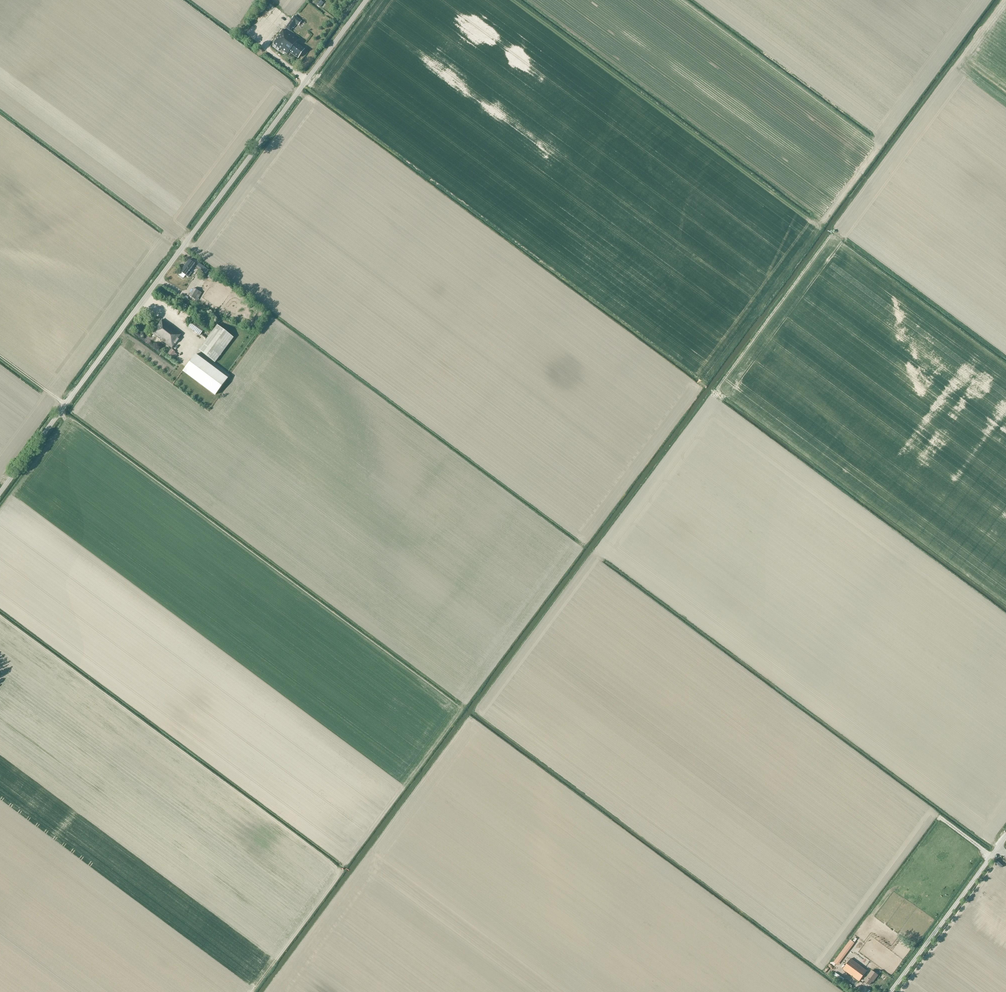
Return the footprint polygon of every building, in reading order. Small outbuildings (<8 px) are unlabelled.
[(293,29),(297,24),(295,23),(298,19),(294,16),(286,28),(290,32),(292,28),(293,29)] [(287,54),(289,52),(298,58),(305,49),(296,43),(297,40),(283,30),(275,40),(276,40),(273,44),(287,54)] [(192,273),(190,271),(195,264),(189,259),(180,272),(188,278),(192,273)] [(196,267),(206,274),(209,270),(199,263),(196,267)] [(193,288),(189,296),(197,301),(202,293),(193,288)] [(181,334),(162,319),(152,333),(172,349),(181,334)] [(205,328),(194,320),(188,327),(200,335),(205,328)] [(234,338),(217,325),(199,350),(215,363),(234,338)] [(168,354),(174,359),(177,355),(175,353),(175,352),(171,349),(168,354)] [(182,372),(187,375),(215,396),(228,378),(196,354),(182,372)] [(837,964),(852,943),(849,941),(834,962),(837,964)] [(867,970),(851,958),(843,969),(859,982),(867,970)] [(872,983),(872,984),(879,975),(872,970),(864,981),(870,986),(872,983)]
